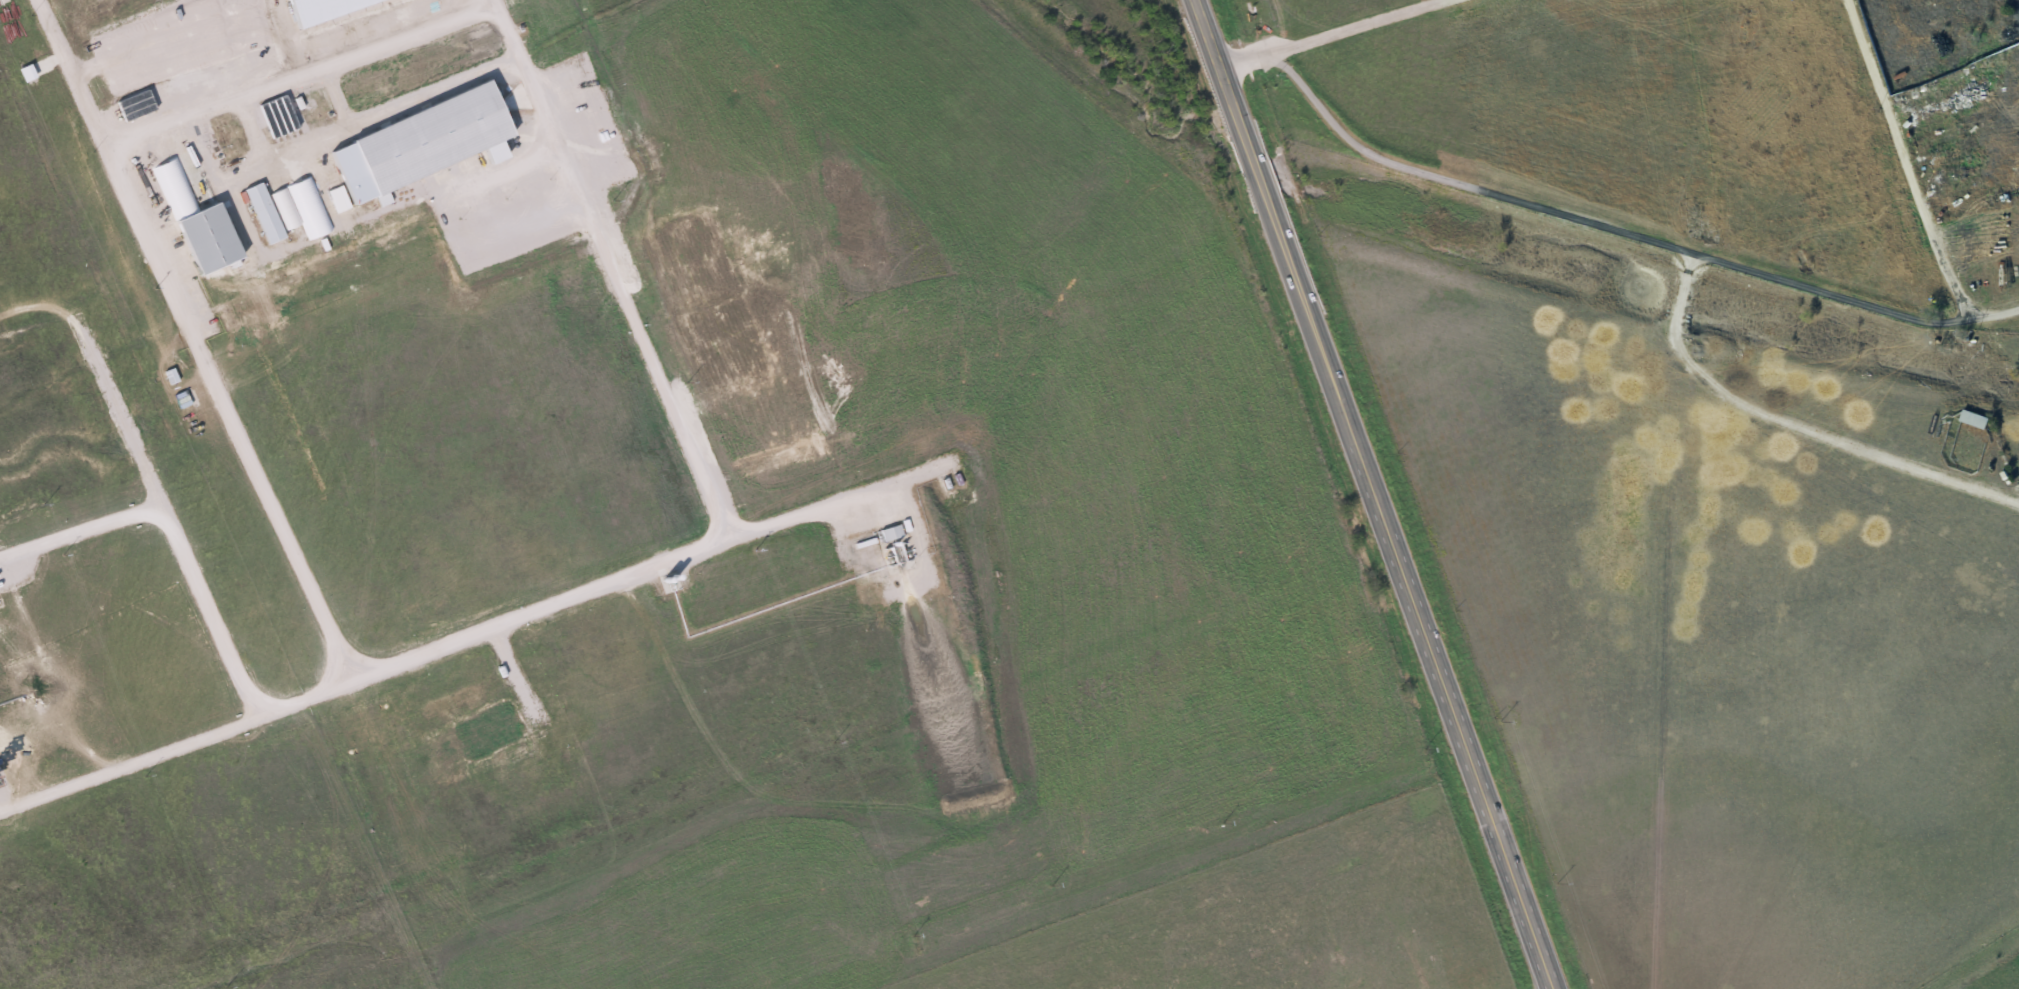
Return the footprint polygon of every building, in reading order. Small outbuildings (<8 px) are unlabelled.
[(375,0),(283,0),(292,27),(375,0)] [(481,151),(486,163),(504,157),(497,139),(507,136),(487,83),(324,144),(340,185),(326,190),(333,211),(374,196),(378,207),(390,203),(384,187),(481,151)] [(114,102),(123,122),(154,107),(146,88),(114,102)] [(215,201),(196,208),(177,156),(152,166),(193,274),(237,258),(215,201)] [(265,245),(283,237),(259,182),(242,189),(265,245)] [(284,231),(302,223),(298,215),(303,213),(290,184),(268,193),(284,231)] [(345,241),(355,237),(346,216),(337,220),(345,241)] [(1958,421),(1984,430),(1988,419),(1962,410),(1958,421)] [(901,536),(898,524),(878,530),(882,542),(901,536)]
